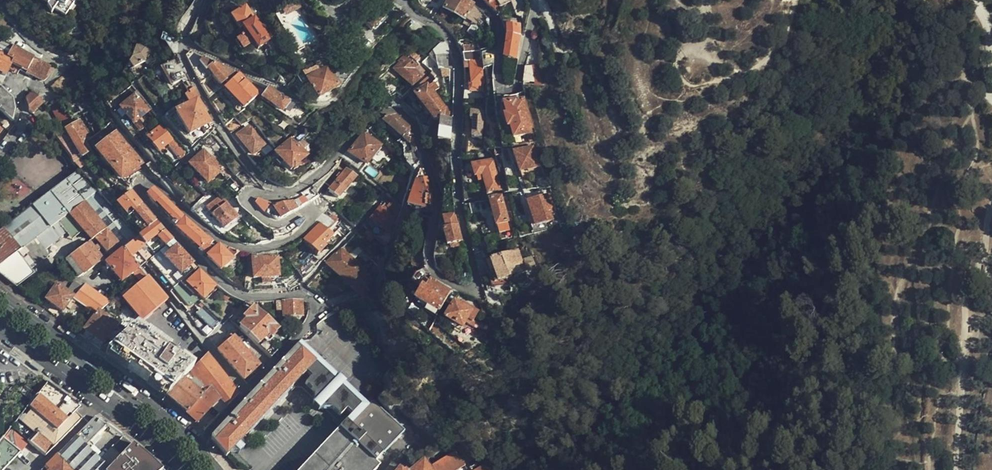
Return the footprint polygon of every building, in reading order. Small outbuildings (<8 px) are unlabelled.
[(68,0),(35,0),(46,7),(46,8),(63,19),(72,4),(68,1),(68,0)] [(445,10),(466,21),(474,6),(464,0),(451,0),(445,10)] [(485,2),(495,12),(501,8),(510,2),(509,0),(482,0),(485,2)] [(296,2),(292,5),(296,12),(300,9),(296,2)] [(292,5),(282,11),(286,18),(296,12),(292,5)] [(378,11),(371,19),(384,31),(391,23),(378,11)] [(237,43),(242,51),(253,44),(258,51),(270,43),(269,41),(271,39),(263,27),(261,29),(253,17),(242,24),(244,27),(242,29),(247,36),(237,43)] [(505,59),(518,63),(521,39),(520,28),(505,28),(506,51),(505,59)] [(347,30),(341,41),(347,44),(353,33),(347,30)] [(176,50),(177,46),(175,40),(161,36),(159,44),(176,50)] [(14,48),(1,41),(0,43),(0,53),(9,59),(14,48)] [(145,62),(156,55),(151,48),(146,50),(140,43),(133,50),(125,53),(127,63),(134,72),(146,65),(145,62)] [(462,47),(463,55),(480,52),(478,44),(462,47)] [(6,76),(9,71),(18,75),(20,71),(27,74),(28,71),(34,59),(35,58),(14,48),(9,59),(0,53),(0,73),(6,76)] [(462,58),(462,63),(468,63),(470,87),(474,88),(474,94),(482,94),(481,87),(483,87),(480,52),(463,55),(461,55),(462,58)] [(418,64),(422,60),(416,54),(412,58),(410,56),(396,69),(413,86),(422,77),(413,70),(418,64)] [(454,63),(450,54),(438,58),(442,74),(454,71),(454,63)] [(49,67),(34,59),(28,71),(44,78),(49,67)] [(192,72),(200,87),(213,78),(221,87),(236,74),(205,61),(202,63),(207,71),(205,73),(200,66),(192,72)] [(184,80),(174,62),(162,69),(171,87),(184,80)] [(320,74),(327,69),(322,62),(315,66),(317,69),(320,74)] [(542,66),(526,66),(526,83),(541,83),(542,66)] [(320,74),(317,69),(307,75),(306,73),(304,75),(319,99),(338,87),(327,69),(320,74)] [(259,96),(241,78),(226,90),(243,111),(259,96)] [(440,120),(448,122),(449,113),(445,113),(433,95),(440,90),(435,84),(417,96),(436,122),(440,120)] [(12,124),(15,111),(14,100),(0,87),(0,113),(12,124)] [(290,102),(284,97),(282,99),(269,90),(263,98),(283,112),(290,102)] [(399,91),(392,96),(389,98),(393,104),(401,105),(406,99),(404,96),(399,91)] [(29,104),(30,111),(34,114),(36,111),(45,102),(34,94),(27,100),(29,104)] [(523,102),(522,96),(510,101),(505,100),(507,107),(505,108),(515,141),(528,138),(531,145),(536,145),(525,102),(523,102)] [(149,113),(135,99),(121,112),(134,126),(149,113)] [(182,125),(203,113),(197,102),(176,114),(182,125)] [(485,120),(484,110),(473,110),(473,121),(475,121),(476,140),(489,140),(489,120),(485,120)] [(65,131),(81,159),(93,153),(88,145),(104,132),(91,112),(84,117),(92,127),(88,130),(90,135),(88,136),(80,124),(77,126),(76,124),(65,131)] [(210,125),(203,113),(182,125),(183,127),(189,137),(210,125)] [(262,120),(256,114),(246,120),(251,127),(238,137),(253,157),(270,144),(255,125),(262,120)] [(412,169),(415,172),(421,163),(411,129),(396,114),(385,117),(406,136),(404,138),(410,144),(406,147),(406,157),(412,169)] [(451,143),(451,122),(448,122),(440,120),(438,142),(451,143)] [(304,127),(296,135),(296,136),(276,154),(280,158),(275,162),(280,168),(284,164),(291,172),(312,154),(303,142),(311,136),(304,127)] [(176,158),(185,151),(176,140),(173,143),(161,129),(147,141),(159,154),(167,148),(176,158)] [(381,147),(366,133),(351,152),(365,165),(381,147)] [(141,163),(117,135),(98,151),(121,180),(141,163)] [(221,171),(210,158),(216,152),(211,147),(205,148),(202,151),(203,153),(190,166),(207,185),(221,171)] [(540,169),(534,149),(521,153),(519,149),(514,151),(521,174),(540,169)] [(440,150),(430,154),(433,163),(443,159),(440,150)] [(503,191),(495,163),(474,168),(477,178),(484,177),(490,195),(503,191)] [(361,172),(355,168),(351,174),(347,171),(329,191),(339,197),(361,172)] [(436,170),(439,179),(447,184),(451,178),(439,171),(436,170)] [(20,251),(36,239),(59,222),(71,213),(98,192),(81,171),(0,233),(0,267),(20,251)] [(235,177),(244,188),(254,187),(242,172),(235,177)] [(428,211),(432,211),(432,210),(432,209),(433,208),(432,207),(433,207),(433,206),(433,205),(433,204),(433,203),(433,202),(433,201),(433,200),(433,199),(433,198),(433,197),(425,173),(420,173),(417,181),(422,182),(425,198),(422,199),(425,207),(428,207),(428,211)] [(196,251),(202,257),(208,250),(213,242),(208,238),(206,240),(187,223),(181,217),(154,190),(146,196),(179,233),(198,248),(196,251)] [(280,219),(319,196),(315,191),(295,203),(293,204),(290,204),(273,207),(280,219)] [(119,244),(124,251),(135,240),(112,211),(108,206),(98,192),(71,213),(59,222),(66,231),(79,223),(86,231),(93,240),(94,241),(95,240),(107,254),(119,244)] [(141,207),(131,194),(118,205),(129,217),(134,212),(141,207)] [(442,205),(454,205),(454,196),(442,196),(442,205)] [(557,216),(551,198),(529,205),(537,229),(553,224),(552,218),(557,216)] [(411,200),(408,208),(417,209),(418,202),(411,200)] [(502,200),(490,203),(500,241),(505,240),(502,226),(509,224),(502,200)] [(398,223),(400,216),(381,203),(378,206),(381,209),(373,220),(386,230),(394,220),(398,223)] [(191,212),(207,226),(213,220),(224,231),(235,221),(220,204),(209,214),(199,204),(191,212)] [(146,232),(155,223),(141,207),(134,212),(139,217),(136,219),(141,224),(143,223),(146,226),(144,229),(146,232)] [(329,232),(336,224),(328,217),(304,242),(318,256),(326,247),(325,245),(333,236),(329,232)] [(456,221),(455,218),(444,222),(447,232),(443,234),(447,248),(462,243),(456,221)] [(59,222),(36,239),(44,249),(67,232),(66,231),(59,222)] [(173,241),(157,222),(155,223),(146,232),(135,240),(124,251),(139,268),(145,262),(150,257),(142,248),(145,245),(152,240),(160,249),(165,244),(167,247),(173,241)] [(79,223),(66,231),(67,232),(73,240),(86,231),(79,223)] [(389,249),(394,236),(386,233),(383,231),(377,238),(389,249)] [(22,256),(32,269),(50,256),(44,249),(36,239),(20,251),(23,255),(22,256)] [(178,246),(173,241),(167,247),(154,258),(146,264),(171,293),(181,284),(189,277),(197,268),(196,266),(177,247),(178,246)] [(221,272),(238,255),(228,250),(225,254),(218,247),(220,246),(213,242),(208,250),(212,254),(207,258),(221,272)] [(90,243),(82,249),(71,258),(85,276),(104,261),(90,243)] [(367,253),(359,246),(355,250),(364,257),(367,253)] [(342,248),(326,263),(364,299),(370,291),(372,278),(342,248)] [(12,284),(32,269),(22,256),(23,255),(20,251),(0,267),(0,274),(12,284)] [(122,284),(139,268),(124,251),(113,261),(108,266),(122,284)] [(516,275),(514,267),(522,264),(519,253),(488,263),(495,285),(513,279),(512,277),(516,275)] [(263,259),(263,255),(257,256),(252,255),(253,280),(278,278),(277,259),(263,259)] [(376,275),(378,264),(374,260),(366,265),(376,275)] [(537,271),(533,260),(526,263),(528,274),(537,271)] [(192,280),(189,277),(181,284),(185,288),(187,286),(203,301),(214,287),(200,273),(192,280)] [(167,301),(147,277),(139,286),(158,309),(167,301)] [(73,299),(96,316),(99,314),(110,304),(86,286),(84,289),(76,283),(68,294),(73,299)] [(439,321),(448,303),(445,301),(449,293),(432,285),(431,286),(424,283),(420,290),(423,291),(416,303),(419,305),(416,310),(439,321)] [(193,305),(216,328),(221,323),(204,304),(202,305),(185,288),(181,284),(171,293),(181,305),(183,304),(188,309),(193,305)] [(68,294),(58,287),(48,301),(63,312),(73,299),(68,294)] [(500,294),(486,293),(489,304),(490,310),(504,307),(500,294)] [(301,301),(275,302),(276,312),(283,311),(284,318),(302,318),(301,301)] [(490,310),(489,304),(481,303),(483,314),(491,315),(490,310)] [(480,313),(471,308),(469,312),(461,307),(456,304),(446,321),(453,325),(451,329),(461,334),(466,325),(471,328),(480,313)] [(469,312),(471,308),(464,304),(461,307),(469,312)] [(271,359),(278,352),(268,341),(277,329),(257,308),(245,320),(247,322),(241,329),(271,359)] [(103,345),(116,327),(99,314),(85,332),(103,345)] [(232,336),(223,326),(212,338),(219,346),(232,336)] [(106,355),(167,397),(192,372),(134,330),(106,355)] [(218,350),(233,338),(232,336),(219,346),(216,348),(218,350)] [(218,350),(244,381),(258,367),(233,338),(218,350)] [(365,403),(301,343),(298,346),(315,363),(362,407),(365,403)] [(337,430),(296,469),(375,469),(378,467),(373,461),(402,428),(369,399),(365,403),(362,407),(315,363),(298,346),(212,437),(212,439),(213,441),(227,457),(231,453),(243,440),(294,386),(302,378),(345,421),(337,430)] [(212,408),(220,415),(239,394),(209,354),(192,372),(167,397),(181,409),(196,423),(212,408)] [(27,368),(25,372),(33,378),(35,374),(27,368)] [(333,425),(337,430),(345,421),(302,378),(294,386),(299,392),(305,389),(315,399),(315,406),(321,412),(326,410),(337,420),(333,425)] [(54,389),(48,384),(28,410),(56,433),(73,415),(81,408),(54,389)] [(56,433),(28,410),(20,420),(37,434),(54,448),(81,421),(73,415),(56,433)] [(94,418),(57,456),(69,469),(107,469),(131,445),(122,438),(117,444),(106,457),(99,451),(95,455),(90,451),(95,447),(90,442),(105,426),(94,418)] [(11,430),(0,445),(0,469),(7,469),(29,444),(11,430)] [(37,434),(29,444),(46,457),(54,448),(37,434)] [(243,440),(231,453),(239,455),(245,450),(243,440)] [(131,445),(107,469),(161,469),(154,462),(131,445)] [(494,462),(489,465),(484,457),(467,467),(455,451),(428,468),(425,465),(424,464),(416,469),(499,469),(494,462)] [(57,456),(43,469),(69,469),(57,456)]
